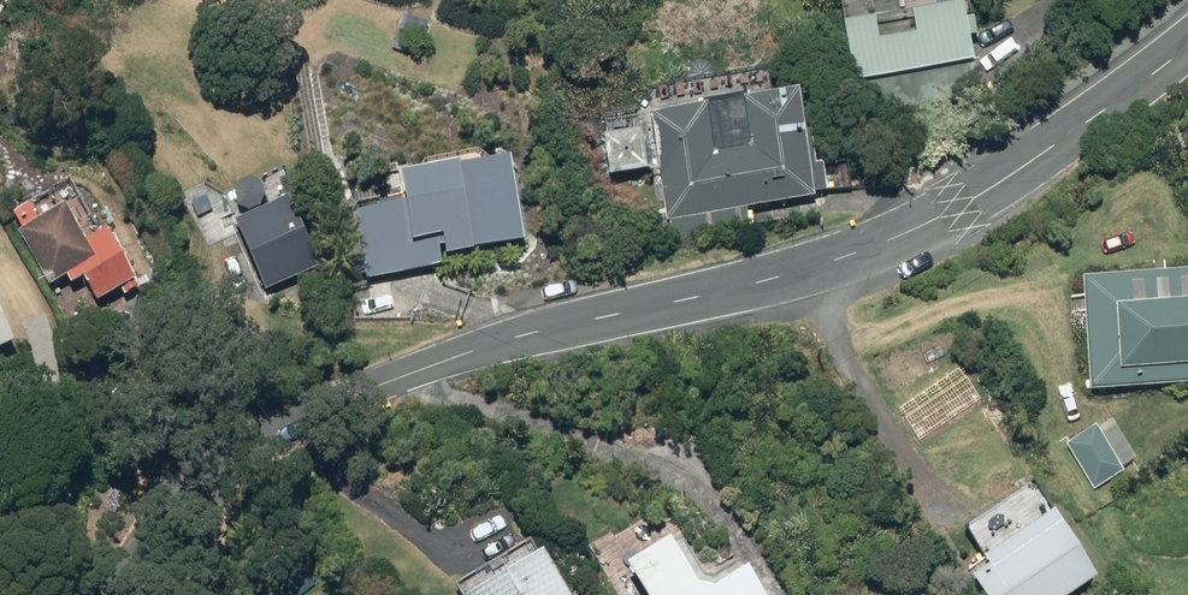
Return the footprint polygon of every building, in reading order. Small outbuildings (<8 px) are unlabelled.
[(981,93),(971,35),(979,34),(976,17),(969,17),(966,0),(963,0),(915,8),(919,30),(881,37),(877,14),(845,20),(861,114),(981,93)] [(429,25),(405,16),(400,30),(423,39),(429,25)] [(677,245),(753,232),(750,212),(819,200),(818,195),(830,193),(827,169),(819,170),(813,137),(807,139),(800,98),(750,107),(757,154),(719,161),(712,113),(656,122),(677,245)] [(374,280),(446,269),(444,259),(529,247),(517,169),(413,186),(417,213),(364,222),(374,280)] [(241,222),(269,292),(324,271),(296,200),(241,222)] [(22,229),(51,283),(83,266),(99,298),(135,278),(110,229),(89,239),(69,203),(22,229)] [(1095,384),(1187,379),(1187,269),(1089,275),(1095,384)] [(18,337),(0,298),(0,345),(18,337)] [(1066,444),(1093,488),(1123,470),(1096,426),(1066,444)] [(1059,508),(989,553),(995,561),(976,574),(990,594),(1068,594),(1102,573),(1059,508)] [(753,564),(711,589),(678,533),(633,560),(653,594),(770,594),(753,564)] [(470,594),(574,594),(547,547),(468,592),(470,594)]
